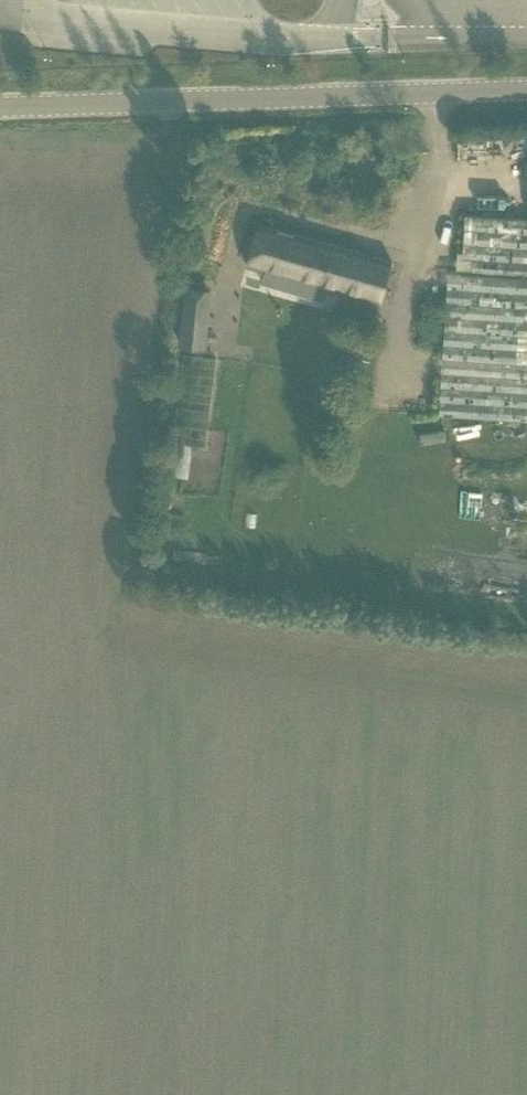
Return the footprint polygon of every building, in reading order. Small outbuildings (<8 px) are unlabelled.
[(465,214),(462,256),(449,255),(439,414),(526,420),(526,219),(465,214)] [(258,223),(246,265),(380,303),(392,261),(258,223)] [(184,327),(205,329),(209,292),(187,289),(181,345),(184,346),(184,344),(183,344),(184,327)]
